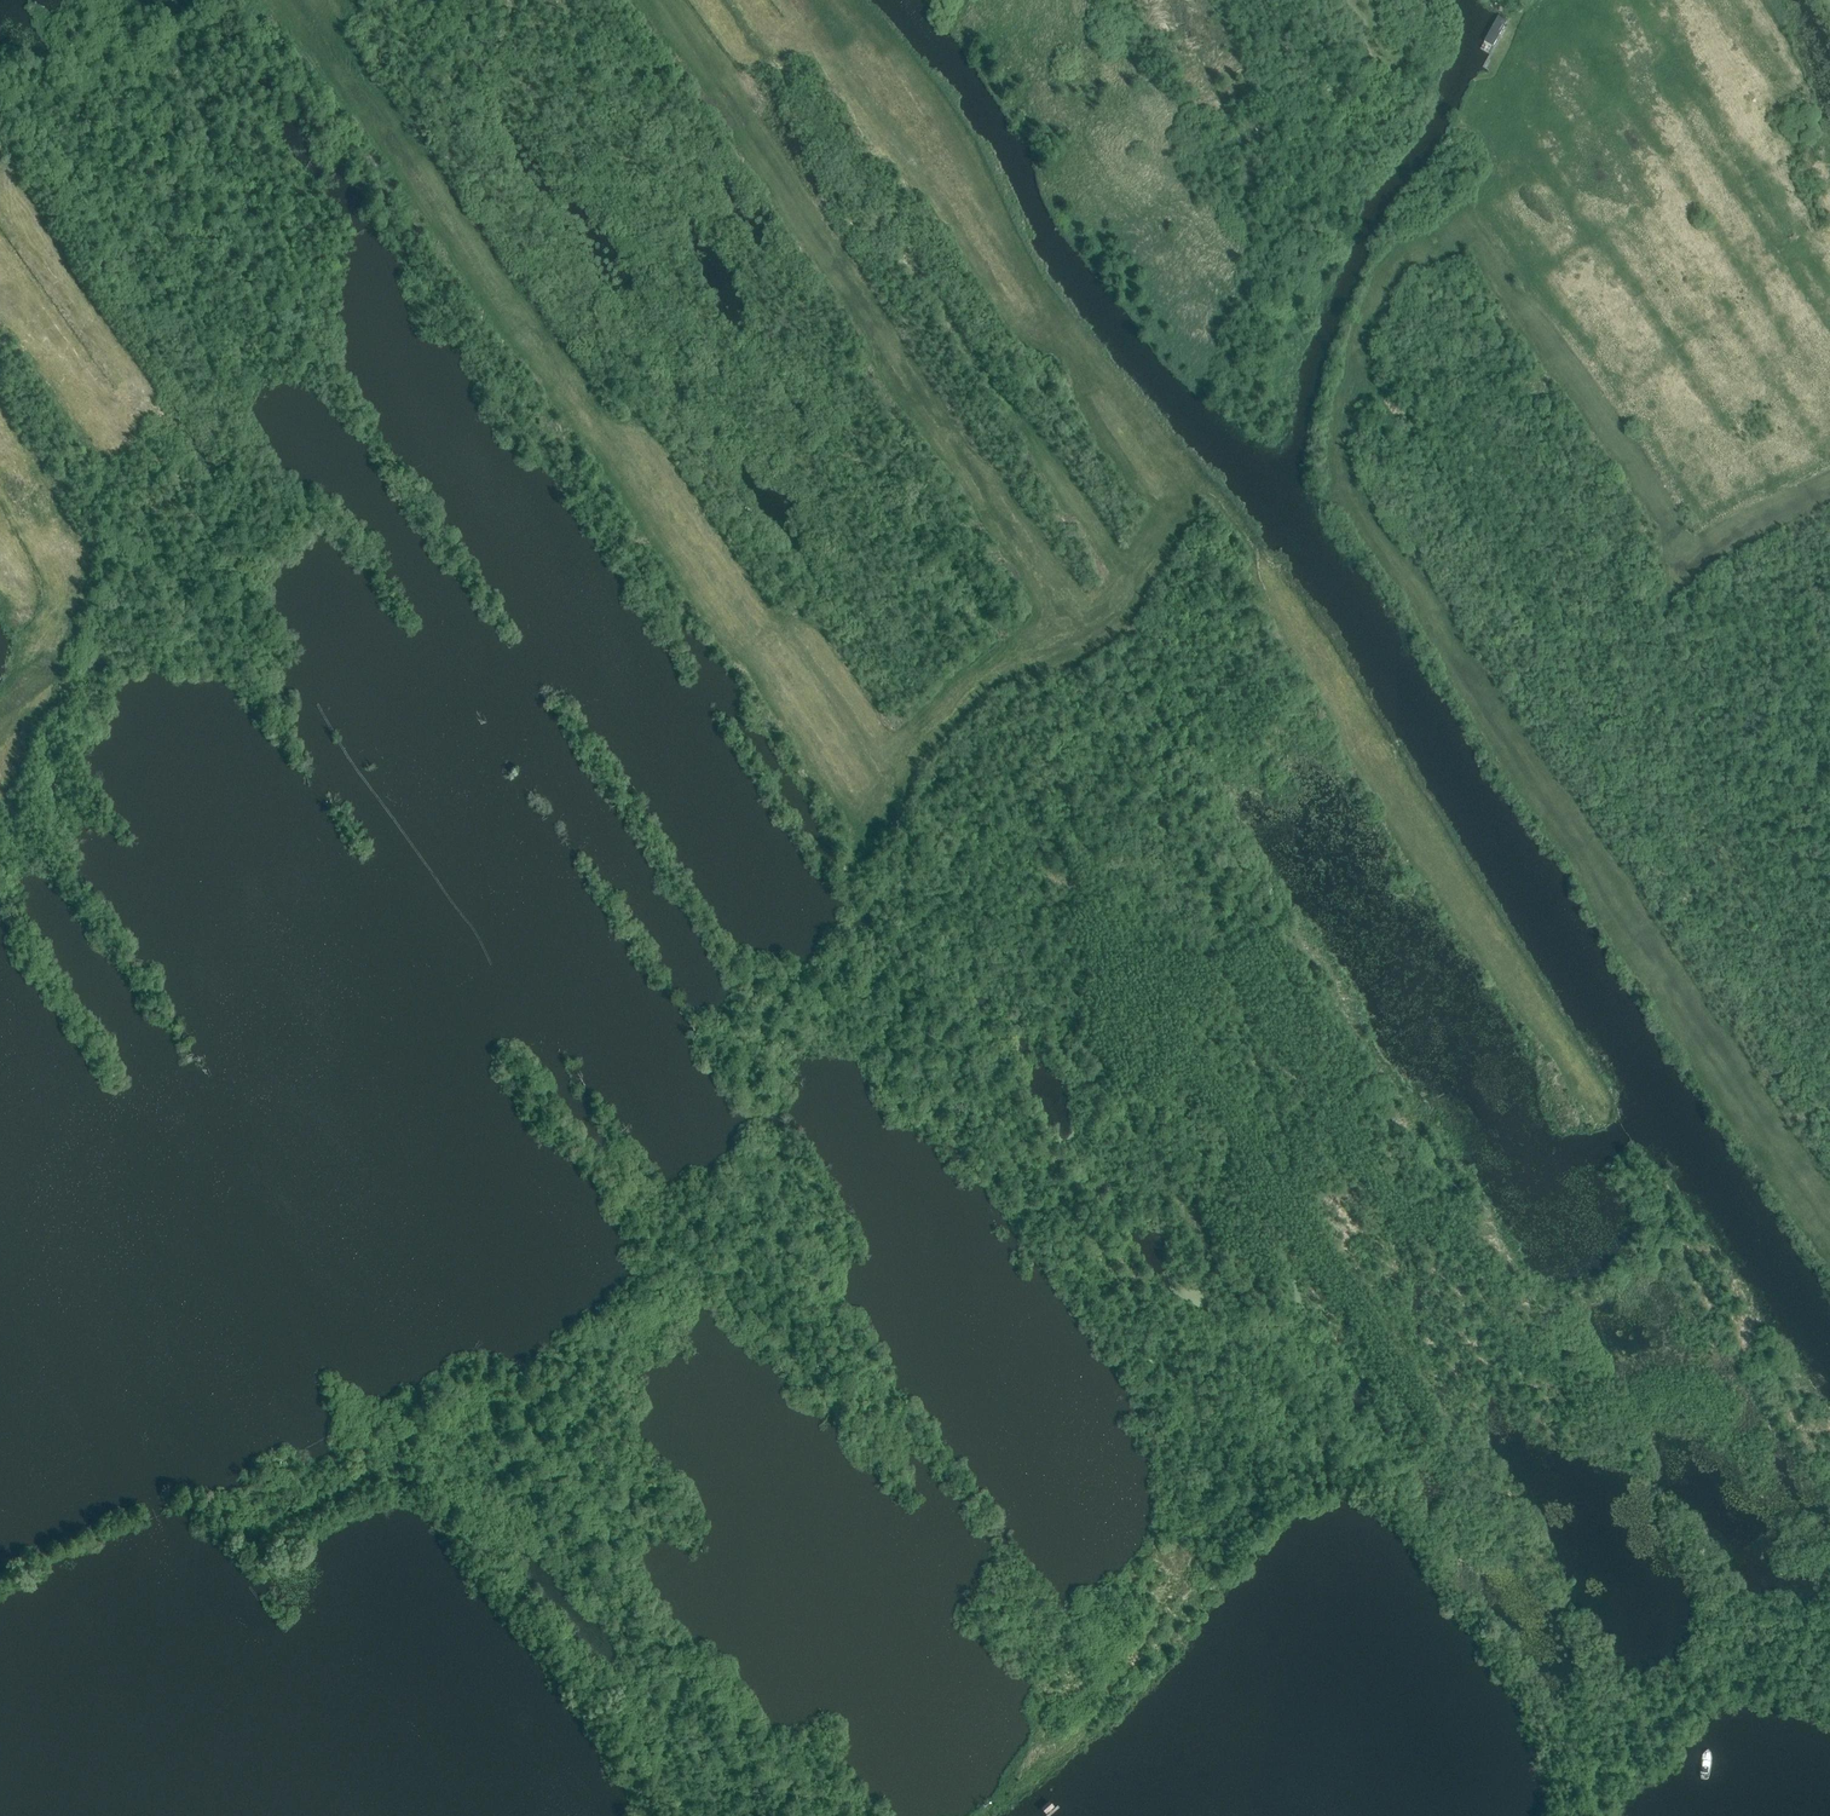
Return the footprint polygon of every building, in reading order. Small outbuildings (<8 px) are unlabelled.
[(1508,21),(1497,15),(1479,49),(1490,55),(1508,21)] [(1049,1804),(1042,1810),(1045,1814),(1052,1807),(1049,1804)]
